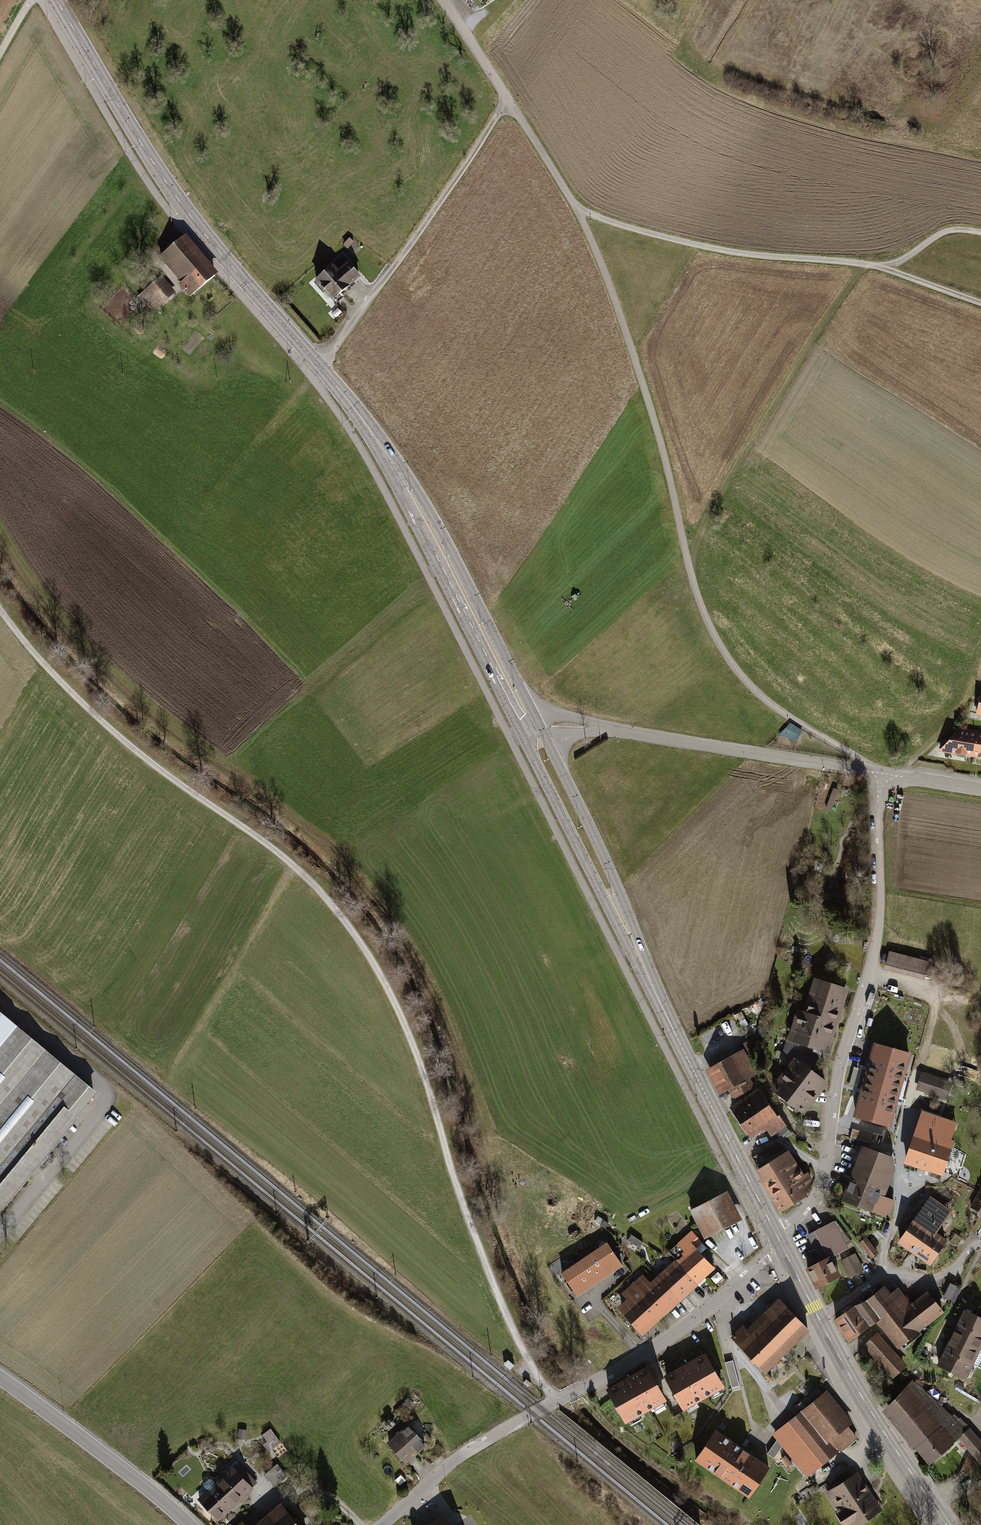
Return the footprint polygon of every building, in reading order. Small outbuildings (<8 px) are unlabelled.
[(161,256),(192,293),(214,275),(183,238),(161,256)] [(340,259),(316,280),(334,300),(358,279),(340,259)] [(163,279),(142,296),(153,310),(175,294),(163,279)] [(978,733),(962,730),(941,755),(972,760),(978,733)] [(978,733),(972,760),(980,762),(980,734),(978,733)] [(890,950),(884,968),(927,980),(932,962),(890,950)] [(808,995),(843,1006),(850,986),(815,974),(808,995)] [(835,1031),(843,1006),(808,995),(804,1009),(797,1007),(794,1019),(835,1031)] [(96,1095),(0,1014),(0,1210),(96,1095)] [(794,1019),(788,1039),(829,1052),(835,1031),(794,1019)] [(874,1047),(865,1082),(902,1092),(912,1056),(874,1047)] [(705,1068),(721,1097),(757,1077),(741,1048),(705,1068)] [(770,1086),(804,1113),(818,1097),(816,1094),(827,1081),(796,1055),(770,1086)] [(962,1064),(959,1073),(976,1079),(979,1071),(962,1064)] [(951,1082),(923,1073),(917,1090),(945,1099),(951,1082)] [(892,1129),(902,1092),(865,1082),(855,1119),(892,1129)] [(730,1107),(739,1121),(769,1103),(760,1087),(730,1107)] [(739,1121),(749,1138),(765,1129),(769,1134),(784,1126),(769,1103),(739,1121)] [(922,1113),(905,1166),(943,1178),(955,1143),(951,1142),(957,1125),(922,1113)] [(872,1143),(875,1135),(855,1129),(852,1137),(872,1143)] [(865,1148),(844,1201),(888,1217),(894,1201),(882,1196),(893,1169),(890,1158),(865,1148)] [(799,1169),(788,1150),(756,1170),(767,1189),(799,1169)] [(799,1169),(767,1189),(780,1211),(804,1195),(812,1181),(807,1172),(803,1174),(799,1169)] [(980,1210),(980,1190),(973,1206),(980,1210)] [(689,1212),(704,1240),(741,1220),(727,1193),(689,1212)] [(951,1210),(930,1197),(913,1218),(936,1232),(951,1210)] [(931,1263),(946,1239),(936,1232),(913,1218),(898,1242),(931,1263)] [(820,1285),(840,1275),(830,1256),(843,1248),(831,1224),(803,1239),(816,1263),(810,1267),(820,1285)] [(607,1244),(561,1274),(577,1298),(623,1267),(607,1244)] [(661,1274),(683,1297),(713,1270),(691,1246),(661,1274)] [(842,1262),(849,1276),(862,1269),(854,1255),(842,1262)] [(620,1308),(646,1336),(680,1304),(648,1270),(625,1292),(631,1298),(620,1308)] [(891,1293),(885,1286),(863,1301),(878,1323),(895,1347),(926,1325),(899,1287),(891,1293)] [(929,1290),(911,1302),(926,1325),(945,1311),(929,1290)] [(778,1301),(735,1343),(765,1373),(808,1331),(778,1301)] [(863,1301),(838,1316),(853,1339),(878,1323),(863,1301)] [(980,1337),(980,1322),(960,1313),(954,1325),(980,1337)] [(980,1353),(980,1352),(980,1338),(954,1325),(948,1338),(980,1353)] [(905,1364),(877,1332),(863,1345),(891,1376),(905,1364)] [(942,1351),(975,1366),(980,1353),(948,1338),(942,1351)] [(667,1372),(685,1407),(726,1385),(707,1351),(667,1372)] [(936,1364),(969,1378),(975,1366),(942,1351),(936,1364)] [(608,1390),(627,1423),(666,1401),(647,1368),(608,1390)] [(883,1410),(929,1461),(959,1434),(914,1383),(883,1410)] [(851,1422),(825,1392),(781,1430),(814,1468),(851,1436),(845,1428),(851,1422)] [(387,1441),(407,1464),(427,1447),(407,1424),(387,1441)] [(272,1428),(261,1435),(271,1450),(282,1443),(272,1428)] [(770,1467),(716,1429),(694,1460),(748,1498),(770,1467)] [(233,1467),(198,1500),(217,1519),(251,1487),(233,1467)] [(847,1524),(855,1524),(880,1509),(858,1474),(827,1493),(847,1524)] [(277,1505),(253,1524),(294,1524),(277,1505)] [(444,1513),(425,1524),(452,1524),(444,1513)]
